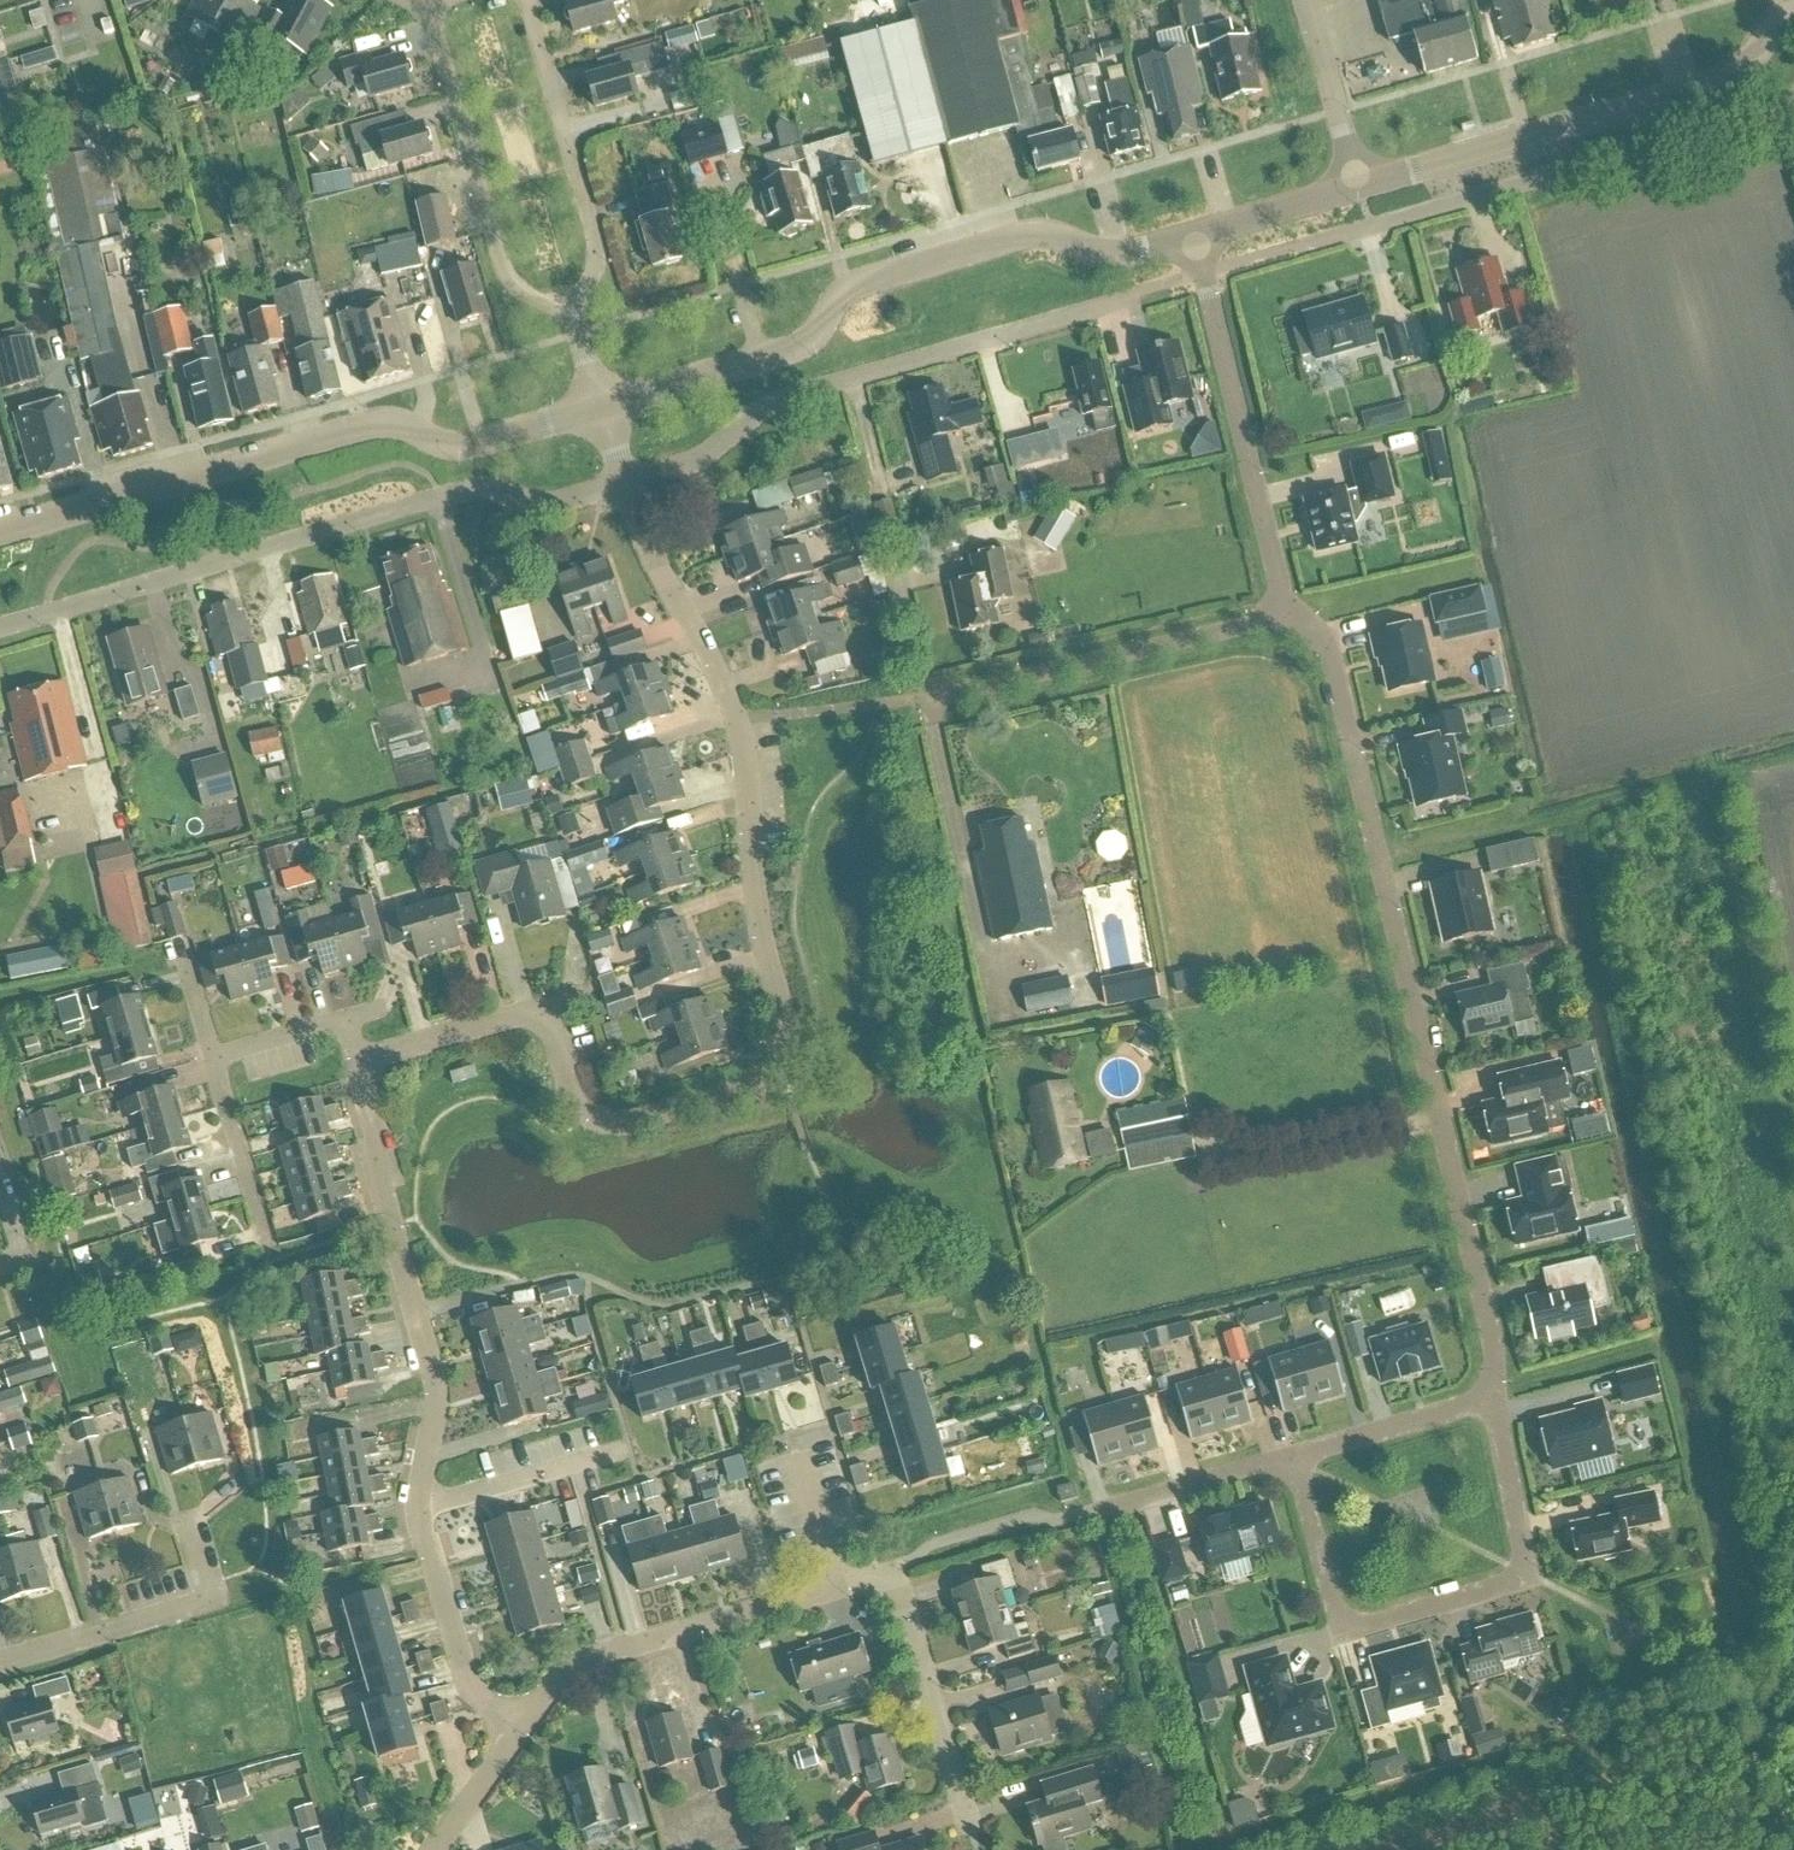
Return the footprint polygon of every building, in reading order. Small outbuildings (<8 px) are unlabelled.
[(128,10),(151,4),(150,0),(125,0),(128,10)] [(207,1),(204,0),(197,0),(187,19),(224,39),(214,56),(231,65),(260,12),(245,4),(247,0),(207,0),(207,1)] [(306,0),(294,0),(282,22),(269,15),(252,46),(268,55),(277,40),(305,55),(329,12),(306,0)] [(629,0),(596,0),(567,8),(568,12),(564,16),(567,24),(572,25),(575,37),(617,25),(612,9),(630,4),(629,0)] [(929,5),(910,11),(914,26),(841,45),(874,163),(871,164),(872,168),(1019,129),(1024,146),(1021,147),(1021,148),(1031,146),(1038,175),(1081,164),(1073,133),(1055,137),(1054,131),(1059,130),(1054,110),(1038,115),(1031,87),(1034,86),(1011,0),(950,0),(929,5)] [(1189,34),(1195,32),(1206,30),(1198,0),(1181,0),(1189,34)] [(1429,0),(1377,0),(1389,44),(1415,36),(1426,77),(1477,62),(1465,19),(1469,17),(1464,0),(1435,0),(1441,25),(1436,26),(1429,0)] [(1556,40),(1549,17),(1553,16),(1549,0),(1492,0),(1505,43),(1512,41),(1515,52),(1556,40)] [(32,15),(37,32),(48,28),(43,12),(32,15)] [(1206,30),(1195,32),(1200,52),(1212,49),(1218,72),(1216,76),(1221,85),(1225,103),(1262,94),(1246,34),(1234,37),(1231,23),(1206,30)] [(694,27),(667,35),(671,52),(699,44),(694,27)] [(824,41),(781,52),(786,75),(832,64),(824,41)] [(1100,48),(1103,61),(1125,55),(1122,42),(1100,48)] [(664,46),(643,51),(615,59),(619,73),(588,82),(589,86),(585,90),(588,98),(593,99),(596,111),(638,99),(633,83),(671,72),(664,46)] [(1206,107),(1192,48),(1140,61),(1149,97),(1154,96),(1160,118),(1168,116),(1169,122),(1170,122),(1175,142),(1198,136),(1192,110),(1206,107)] [(50,64),(51,65),(60,62),(56,50),(47,53),(50,64)] [(1072,57),(1076,71),(1093,67),(1090,53),(1072,57)] [(372,70),(368,56),(341,64),(348,91),(366,86),(370,101),(412,89),(409,78),(412,74),(410,66),(405,65),(404,61),(372,70)] [(5,118),(26,112),(11,62),(3,64),(0,65),(0,120),(5,118)] [(1093,70),(1075,75),(1084,113),(1103,108),(1093,70)] [(167,79),(159,92),(169,97),(176,85),(167,79)] [(1065,122),(1082,118),(1071,80),(1055,84),(1065,122)] [(1106,85),(1107,91),(1113,118),(1102,121),(1111,159),(1145,151),(1140,130),(1142,129),(1137,112),(1135,112),(1128,86),(1127,80),(1106,85)] [(293,98),(283,106),(287,124),(291,120),(300,113),(307,107),(296,95),(293,98)] [(405,115),(383,121),(351,130),(356,149),(359,148),(363,160),(385,153),(389,169),(431,157),(428,146),(431,142),(429,134),(424,133),(423,129),(410,132),(405,115)] [(720,127),(681,138),(690,172),(746,155),(735,118),(718,122),(720,127)] [(781,152),(803,145),(799,129),(781,120),(777,129),(781,152)] [(832,198),(838,219),(842,218),(849,220),(854,215),(870,210),(862,183),(863,182),(859,167),(858,168),(849,138),(804,151),(812,182),(825,178),(831,199),(832,198)] [(314,142),(303,154),(319,168),(330,156),(314,142)] [(32,165),(26,143),(0,151),(0,174),(32,165)] [(765,159),(772,184),(765,186),(768,198),(760,201),(766,221),(775,218),(781,237),(785,236),(789,240),(797,237),(798,232),(812,228),(808,215),(809,215),(804,198),(797,175),(794,176),(792,167),(799,165),(795,150),(765,159)] [(47,166),(38,168),(59,256),(82,362),(81,362),(82,363),(93,361),(106,406),(93,410),(106,452),(114,450),(116,460),(152,449),(144,422),(147,421),(141,399),(137,397),(126,400),(123,390),(130,379),(123,358),(115,355),(114,355),(91,250),(124,242),(104,153),(47,166)] [(647,172),(651,184),(665,180),(662,167),(647,172)] [(350,173),(315,179),(318,199),(353,193),(350,173)] [(679,263),(682,262),(682,261),(681,262),(670,223),(676,221),(676,224),(677,223),(667,186),(644,193),(652,221),(636,226),(644,254),(650,252),(655,269),(654,269),(655,270),(668,266),(668,267),(679,264),(679,263)] [(427,251),(456,244),(446,199),(416,206),(427,251)] [(242,201),(232,203),(233,212),(244,210),(242,201)] [(253,213),(230,219),(233,230),(256,225),(253,213)] [(222,241),(205,245),(211,272),(228,268),(222,241)] [(428,290),(423,270),(417,242),(376,252),(376,250),(358,254),(361,267),(379,263),(382,279),(414,272),(418,292),(428,290)] [(1508,299),(1498,262),(1458,273),(1465,298),(1468,297),(1470,303),(1450,309),(1458,338),(1480,331),(1476,320),(1498,314),(1504,336),(1534,327),(1524,294),(1508,299)] [(489,318),(474,266),(441,276),(450,308),(454,309),(459,326),(489,318)] [(342,393),(314,285),(274,295),(280,321),(292,318),(301,353),(297,354),(309,402),(342,393)] [(1303,358),(1317,354),(1318,360),(1379,343),(1366,295),(1305,313),(1308,325),(1294,329),(1303,358)] [(407,355),(392,302),(338,317),(353,372),(360,370),(365,386),(408,374),(403,357),(407,355)] [(165,360),(193,353),(182,310),(155,317),(165,360)] [(285,343),(276,310),(250,317),(259,350),(229,358),(245,417),(281,407),(273,378),(277,377),(269,348),(285,343)] [(1394,362),(1415,356),(1406,322),(1385,328),(1394,362)] [(0,344),(0,388),(1,392),(44,381),(33,336),(0,344)] [(233,423),(214,342),(196,346),(201,368),(186,372),(200,431),(233,423)] [(1193,402),(1179,345),(1139,356),(1147,386),(1126,391),(1137,436),(1172,427),(1168,408),(1193,402)] [(1104,384),(1099,366),(1076,372),(1082,397),(1079,398),(1084,418),(1093,416),(1097,435),(1116,430),(1111,410),(1105,384),(1104,384)] [(915,415),(910,417),(929,484),(958,476),(947,437),(960,433),(960,432),(983,425),(976,402),(953,409),(953,408),(948,409),(942,389),(910,398),(915,415)] [(81,442),(69,400),(15,416),(32,475),(38,473),(41,482),(82,470),(75,444),(81,442)] [(1407,404),(1382,410),(1386,427),(1411,420),(1407,404)] [(1032,428),(1045,472),(1074,463),(1062,420),(1032,428)] [(1188,425),(1192,453),(1218,450),(1215,422),(1188,425)] [(1444,449),(1441,433),(1422,437),(1426,452),(1444,449)] [(14,490),(0,443),(0,494),(14,490)] [(1345,495),(1345,493),(1306,502),(1318,554),(1357,545),(1352,525),(1357,524),(1365,511),(1364,506),(1393,499),(1384,459),(1353,466),(1359,492),(1345,495)] [(832,475),(835,486),(859,479),(856,467),(832,475)] [(796,500),(828,489),(821,470),(789,481),(796,500)] [(1014,482),(999,485),(1002,506),(1020,502),(1014,482)] [(979,503),(963,507),(965,517),(982,513),(979,503)] [(1055,506),(1041,531),(1062,543),(1076,518),(1055,506)] [(1004,512),(1006,526),(1019,524),(1016,510),(1004,512)] [(722,552),(725,561),(784,541),(780,529),(787,527),(783,514),(722,535),(727,551),(722,552)] [(872,534),(856,539),(860,554),(876,550),(877,549),(876,548),(872,534)] [(784,541),(725,561),(729,571),(733,569),(739,585),(760,578),(764,592),(814,575),(805,548),(788,554),(784,541)] [(431,548),(383,562),(394,599),(391,600),(394,610),(388,612),(406,669),(468,651),(451,594),(448,595),(444,584),(442,585),(431,548)] [(999,626),(996,609),(1000,601),(1002,603),(1014,600),(1003,553),(972,559),(975,576),(970,583),(969,583),(952,586),(963,634),(999,626)] [(838,588),(865,580),(858,558),(831,566),(838,588)] [(580,566),(595,610),(608,606),(615,627),(628,623),(607,562),(591,567),(589,563),(580,566)] [(595,610),(580,566),(571,569),(572,574),(557,579),(578,640),(591,636),(583,614),(595,610)] [(348,626),(333,576),(303,585),(305,594),(298,596),(309,637),(348,626)] [(771,635),(815,620),(811,607),(833,600),(828,587),(767,608),(773,624),(768,626),(771,635)] [(1455,595),(1432,601),(1437,624),(1442,645),(1489,635),(1485,614),(1479,590),(1456,595),(1455,595)] [(217,658),(228,655),(238,692),(269,684),(259,643),(253,645),(244,612),(238,614),(235,604),(213,610),(215,616),(207,618),(217,658)] [(870,604),(864,621),(882,627),(888,610),(870,604)] [(514,663),(542,655),(529,608),(501,617),(514,663)] [(815,620),(771,635),(774,644),(779,643),(784,658),(807,651),(812,667),(822,663),(825,673),(847,666),(844,656),(851,653),(841,625),(819,632),(815,620)] [(1420,627),(1372,637),(1378,660),(1383,659),(1390,693),(1433,684),(1420,627)] [(614,661),(647,650),(640,630),(607,642),(614,661)] [(110,642),(119,674),(129,708),(167,696),(147,631),(110,642)] [(1028,637),(1032,652),(1049,648),(1046,633),(1028,637)] [(294,670),(308,667),(300,639),(286,643),(294,670)] [(351,672),(366,668),(359,643),(344,647),(351,672)] [(556,652),(548,654),(557,682),(565,679),(579,674),(584,673),(575,645),(556,652)] [(622,693),(626,705),(670,690),(667,681),(662,682),(657,667),(596,688),(600,701),(622,693)] [(586,674),(557,683),(562,698),(590,689),(586,674)] [(1503,674),(1485,679),(1488,693),(1506,689),(1503,674)] [(819,684),(818,679),(805,682),(806,689),(808,693),(821,689),(819,684)] [(269,684),(265,685),(268,697),(283,694),(279,680),(269,682),(269,684)] [(86,769),(64,684),(10,698),(16,725),(11,726),(17,747),(14,748),(23,785),(86,769)] [(184,723),(201,718),(192,688),(175,693),(184,723)] [(425,711),(453,703),(448,689),(420,697),(425,711)] [(670,690),(626,705),(631,718),(609,725),(613,738),(674,717),(669,701),(673,699),(670,690)] [(1506,710),(1490,714),(1494,731),(1510,727),(1506,710)] [(1399,749),(1405,772),(1410,771),(1419,809),(1463,798),(1450,739),(1464,736),(1459,716),(1426,723),(1431,742),(1399,749)] [(123,728),(113,731),(119,749),(129,746),(123,728)] [(278,729),(249,735),(254,759),(283,752),(278,729)] [(568,791),(598,780),(585,743),(555,753),(568,791)] [(633,777),(638,789),(682,774),(678,765),(674,767),(668,751),(607,772),(611,785),(633,777)] [(227,755),(192,765),(204,809),(239,800),(227,755)] [(642,802),(620,809),(607,814),(616,837),(665,820),(661,810),(686,801),(680,785),(685,783),(682,774),(638,789),(642,802)] [(496,787),(503,813),(533,805),(530,792),(539,789),(536,778),(527,781),(526,779),(496,787)] [(1,851),(3,858),(33,850),(19,791),(0,796),(0,851),(1,851)] [(546,801),(551,817),(564,813),(559,797),(546,801)] [(428,811),(436,840),(459,833),(450,805),(428,811)] [(559,819),(563,833),(579,828),(575,814),(559,819)] [(1036,932),(1053,928),(1034,844),(1029,845),(1023,819),(1018,820),(1017,818),(981,826),(980,829),(985,852),(976,854),(995,941),(1009,938),(1010,939),(1036,933),(1036,932)] [(354,826),(338,831),(342,848),(360,843),(354,826)] [(642,862),(647,875),(691,859),(688,850),(683,852),(677,836),(616,857),(620,870),(642,862)] [(95,850),(115,944),(138,939),(125,874),(136,872),(129,842),(95,850)] [(603,843),(565,856),(572,875),(587,870),(610,862),(603,843)] [(558,844),(517,856),(477,867),(486,899),(501,895),(503,899),(507,902),(512,904),(517,903),(524,931),(566,919),(564,913),(580,908),(570,872),(565,857),(562,858),(558,844)] [(1523,844),(1485,852),(1490,875),(1528,867),(1523,844)] [(283,845),(266,850),(272,873),(290,868),(283,845)] [(694,869),(691,859),(647,875),(651,887),(629,894),(633,907),(695,886),(689,870),(694,869)] [(311,865),(282,873),(287,893),(317,885),(311,865)] [(1445,945),(1492,934),(1479,876),(1432,886),(1445,945)] [(266,932),(281,928),(270,891),(255,895),(266,932)] [(598,905),(594,894),(579,900),(583,911),(598,905)] [(470,896),(427,908),(441,955),(463,948),(458,931),(478,925),(470,896)] [(351,903),(355,918),(333,924),(346,971),(369,965),(364,947),(384,942),(371,897),(351,903)] [(346,971),(333,924),(328,905),(285,917),(299,966),(319,960),(324,978),(346,971)] [(171,942),(185,938),(176,906),(162,909),(167,926),(171,942)] [(441,955),(427,908),(385,920),(394,949),(414,943),(419,961),(441,955)] [(162,909),(152,912),(156,929),(167,926),(162,909)] [(649,948),(654,960),(698,945),(694,936),(690,937),(684,922),(623,943),(627,955),(649,948)] [(610,932),(588,939),(596,963),(609,958),(606,949),(615,946),(610,932)] [(241,950),(254,997),(277,991),(272,973),(292,968),(283,938),(241,950)] [(698,945),(654,960),(658,973),(636,980),(640,993),(702,972),(696,956),(701,954),(698,945)] [(12,982),(30,978),(70,970),(65,947),(7,959),(12,982)] [(232,1004),(254,997),(241,950),(199,962),(207,992),(227,986),(232,1004)] [(1558,951),(1543,953),(1545,963),(1560,961),(1558,951)] [(102,969),(99,952),(78,956),(81,973),(102,969)] [(1492,991),(1458,999),(1467,1037),(1513,1027),(1532,1022),(1526,994),(1530,993),(1524,966),(1488,974),(1492,991)] [(1205,967),(1173,972),(1175,987),(1207,982),(1205,967)] [(1161,999),(1155,969),(1100,980),(1106,1009),(1161,999)] [(1022,987),(1028,1016),(1073,1006),(1067,977),(1022,987)] [(632,990),(605,999),(611,1018),(638,1008),(632,990)] [(104,1009),(113,1039),(149,1029),(140,999),(122,1004),(118,991),(89,999),(93,1013),(104,1009)] [(77,995),(56,1002),(64,1025),(84,1019),(77,995)] [(681,1038),(724,1024),(721,1015),(717,1016),(711,1000),(669,1015),(664,1001),(638,1010),(643,1024),(650,1022),(655,1034),(677,1027),(681,1038)] [(1163,1000),(1145,1003),(1147,1014),(1165,1011),(1163,1000)] [(724,1024),(681,1038),(685,1051),(663,1059),(667,1072),(728,1051),(723,1035),(727,1033),(724,1024)] [(149,1029),(113,1039),(118,1057),(101,1062),(108,1087),(137,1079),(133,1066),(157,1059),(149,1029)] [(37,1038),(24,1042),(29,1058),(42,1055),(37,1038)] [(1590,1049),(1586,1050),(1568,1054),(1574,1079),(1592,1075),(1596,1074),(1590,1049)] [(1484,1107),(1493,1148),(1548,1135),(1542,1107),(1569,1101),(1560,1065),(1523,1074),(1528,1096),(1484,1107)] [(97,1076),(80,1082),(84,1095),(102,1090),(97,1076)] [(141,1112),(146,1130),(183,1119),(174,1089),(155,1095),(151,1081),(122,1090),(130,1115),(141,1112)] [(1085,1159),(1069,1083),(1031,1091),(1035,1108),(1029,1109),(1042,1168),(1085,1159)] [(1197,1158),(1192,1136),(1184,1098),(1155,1104),(1156,1109),(1119,1117),(1131,1172),(1197,1158)] [(282,1112),(287,1130),(342,1114),(339,1107),(324,1111),(321,1100),(282,1112)] [(56,1108),(32,1115),(39,1139),(42,1138),(48,1157),(63,1152),(57,1133),(63,1131),(56,1108)] [(287,1130),(292,1148),(320,1140),(320,1141),(332,1138),(329,1127),(344,1123),(342,1114),(287,1130)] [(1607,1137),(1608,1136),(1603,1116),(1602,1116),(1572,1123),(1576,1144),(1607,1137)] [(183,1119),(146,1130),(151,1145),(128,1151),(134,1171),(145,1167),(148,1176),(177,1168),(173,1154),(191,1149),(183,1119)] [(281,1151),(286,1169),(340,1154),(338,1146),(323,1150),(320,1141),(320,1140),(292,1148),(281,1151)] [(286,1169),(291,1188),(330,1177),(327,1167),(343,1162),(340,1154),(286,1169)] [(63,1155),(43,1161),(53,1201),(76,1195),(63,1155)] [(1527,1202),(1507,1207),(1516,1247),(1577,1233),(1569,1194),(1573,1193),(1565,1159),(1518,1170),(1518,1172),(1526,1170),(1532,1195),(1527,1202)] [(168,1204),(174,1222),(210,1212),(201,1182),(182,1187),(179,1174),(150,1182),(157,1207),(168,1204)] [(291,1188),(297,1206),(351,1190),(349,1182),(333,1187),(330,1177),(291,1188)] [(138,1185),(111,1193),(116,1210),(143,1202),(138,1185)] [(351,1190),(297,1206),(302,1224),(341,1213),(338,1202),(353,1198),(351,1190)] [(163,1257),(171,1255),(175,1269),(204,1260),(200,1247),(218,1242),(210,1212),(174,1222),(156,1227),(163,1257)] [(1628,1222),(1601,1228),(1605,1245),(1632,1239),(1635,1239),(1632,1221),(1628,1222)] [(1636,1256),(1638,1255),(1634,1241),(1633,1242),(1611,1248),(1615,1261),(1636,1256)] [(1528,1301),(1538,1340),(1550,1337),(1552,1343),(1573,1338),(1572,1331),(1594,1326),(1590,1311),(1609,1307),(1598,1260),(1555,1270),(1561,1293),(1528,1301)] [(99,1272),(83,1277),(87,1292),(104,1288),(99,1272)] [(302,1282),(306,1301),(362,1290),(360,1283),(344,1286),(342,1275),(302,1282)] [(583,1281),(568,1283),(572,1298),(584,1296),(583,1281)] [(568,1283),(539,1291),(543,1307),(572,1299),(572,1298),(568,1283)] [(306,1301),(309,1320),(349,1312),(347,1302),(363,1299),(362,1290),(306,1301)] [(768,1309),(764,1297),(750,1301),(754,1313),(768,1309)] [(1311,1303),(1315,1317),(1332,1313),(1328,1298),(1311,1303)] [(472,1322),(480,1349),(544,1331),(540,1317),(520,1323),(516,1309),(472,1322)] [(1261,1309),(1243,1314),(1248,1329),(1266,1324),(1261,1309)] [(313,1339),(369,1328),(367,1320),(351,1323),(349,1312),(309,1320),(313,1339)] [(1646,1316),(1632,1320),(1636,1335),(1650,1330),(1646,1316)] [(583,1319),(573,1322),(576,1332),(578,1341),(592,1337),(587,1318),(583,1319)] [(26,1346),(44,1340),(38,1320),(19,1326),(26,1346)] [(763,1322),(753,1325),(758,1339),(767,1336),(763,1322)] [(1344,1329),(1346,1334),(1354,1362),(1370,1357),(1360,1324),(1344,1329)] [(758,1339),(753,1325),(744,1328),(748,1342),(758,1339)] [(1400,1380),(1400,1382),(1419,1376),(1418,1375),(1439,1368),(1427,1326),(1409,1331),(1407,1325),(1386,1332),(1387,1338),(1370,1343),(1382,1385),(1400,1380)] [(643,1326),(633,1328),(637,1342),(647,1340),(643,1326)] [(317,1357),(329,1355),(357,1349),(356,1349),(354,1339),(370,1336),(369,1328),(313,1339),(317,1357)] [(700,1331),(704,1345),(714,1342),(710,1328),(700,1331)] [(1167,1329),(1146,1335),(1151,1353),(1172,1347),(1167,1329)] [(865,1367),(902,1356),(894,1330),(857,1341),(865,1367)] [(480,1349),(488,1376),(532,1363),(528,1349),(548,1344),(544,1331),(480,1349)] [(694,1347),(704,1345),(700,1331),(690,1333),(694,1347)] [(154,1357),(175,1351),(169,1332),(149,1338),(154,1357)] [(199,1332),(172,1340),(177,1356),(204,1348),(199,1332)] [(1123,1335),(1105,1341),(1110,1356),(1128,1350),(1123,1335)] [(659,1342),(650,1345),(654,1359),(663,1356),(659,1342)] [(1330,1344),(1299,1353),(1314,1406),(1345,1397),(1330,1344)] [(654,1359),(650,1345),(640,1348),(644,1362),(654,1359)] [(329,1355),(332,1373),(388,1362),(386,1354),(370,1357),(368,1346),(356,1349),(357,1349),(329,1355)] [(1245,1346),(1227,1351),(1232,1366),(1249,1361),(1245,1346)] [(787,1349),(762,1356),(773,1394),(798,1386),(787,1349)] [(1314,1406),(1299,1353),(1268,1363),(1283,1415),(1314,1406)] [(720,1399),(744,1392),(745,1392),(737,1364),(734,1354),(709,1362),(720,1399)] [(762,1356),(737,1364),(745,1392),(744,1392),(746,1401),(773,1394),(762,1356)] [(873,1393),(882,1390),(910,1382),(909,1380),(902,1356),(865,1367),(873,1393)] [(50,1357),(5,1372),(10,1390),(55,1374),(50,1357)] [(388,1362),(332,1373),(336,1392),(345,1390),(376,1384),(374,1373),(389,1370),(388,1362)] [(694,1407),(720,1399),(709,1362),(683,1369),(694,1407)] [(488,1376),(496,1402),(559,1384),(556,1371),(536,1376),(532,1363),(488,1376)] [(821,1367),(824,1377),(837,1373),(834,1363),(821,1367)] [(668,1414),(694,1407),(683,1369),(657,1377),(668,1414)] [(1625,1404),(1658,1396),(1652,1370),(1619,1378),(1625,1404)] [(1237,1371),(1207,1380),(1222,1433),(1253,1423),(1237,1371)] [(837,1373),(824,1377),(827,1387),(840,1382),(837,1373)] [(668,1414),(657,1377),(632,1384),(643,1421),(668,1414)] [(882,1390),(889,1415),(927,1404),(919,1377),(909,1380),(910,1382),(882,1390)] [(1222,1433),(1207,1380),(1176,1390),(1191,1442),(1222,1433)] [(1066,1381),(1055,1384),(1059,1397),(1070,1394),(1066,1381)] [(559,1384),(496,1402),(504,1430),(548,1417),(543,1403),(563,1397),(559,1384)] [(0,1395),(0,1412),(25,1404),(20,1388),(0,1395)] [(345,1390),(336,1392),(338,1402),(347,1400),(345,1390)] [(606,1394),(573,1404),(578,1422),(611,1412),(606,1394)] [(1145,1398),(1114,1407),(1130,1459),(1160,1450),(1145,1398)] [(109,1404),(94,1409),(97,1420),(112,1415),(109,1404)] [(889,1415),(897,1440),(934,1429),(927,1404),(889,1415)] [(1577,1411),(1578,1416),(1541,1425),(1553,1470),(1614,1455),(1601,1405),(1577,1411)] [(1130,1459),(1114,1407),(1084,1416),(1099,1468),(1130,1459)] [(83,1421),(89,1440),(99,1437),(94,1418),(93,1419),(90,1411),(80,1414),(83,1422),(83,1421)] [(836,1417),(838,1427),(852,1423),(849,1413),(836,1417)] [(211,1415),(184,1423),(198,1469),(225,1461),(211,1415)] [(79,1443),(89,1440),(83,1421),(83,1422),(73,1425),(79,1443)] [(171,1478),(198,1469),(184,1423),(157,1431),(171,1478)] [(852,1423),(838,1427),(841,1437),(855,1432),(852,1423)] [(14,1451),(33,1445),(26,1425),(8,1431),(14,1451)] [(897,1440),(904,1465),(942,1454),(934,1429),(897,1440)] [(319,1440),(323,1460),(379,1449),(377,1441),(361,1444),(359,1433),(319,1440)] [(323,1460),(326,1477),(366,1469),(365,1460),(380,1457),(379,1449),(323,1460)] [(942,1454),(904,1465),(912,1490),(949,1479),(942,1454)] [(1047,1471),(1044,1460),(1026,1465),(1029,1476),(1047,1471)] [(850,1470),(853,1480),(868,1476),(865,1466),(850,1470)] [(326,1477),(330,1496),(386,1486),(384,1477),(369,1481),(366,1469),(326,1477)] [(691,1470),(681,1474),(684,1484),(694,1480),(691,1470)] [(868,1476),(853,1480),(856,1490),(871,1486),(868,1476)] [(129,1479),(102,1487),(116,1534),(142,1526),(129,1479)] [(654,1483),(642,1486),(647,1502),(659,1499),(654,1483)] [(716,1483),(701,1488),(702,1491),(705,1502),(715,1499),(721,1497),(716,1483)] [(330,1496),(334,1514),(362,1508),(362,1510),(374,1508),(372,1497),(388,1494),(386,1486),(330,1496)] [(1061,1505),(1078,1500),(1074,1486),(1057,1490),(1061,1505)] [(89,1542),(116,1534),(102,1487),(75,1495),(89,1542)] [(637,1489),(624,1493),(628,1506),(640,1503),(637,1489)] [(10,1510),(21,1507),(18,1493),(0,1498),(0,1517),(11,1514),(10,1510)] [(1631,1554),(1627,1532),(1661,1525),(1655,1494),(1617,1502),(1618,1517),(1571,1526),(1579,1564),(1600,1560),(1606,1564),(1616,1562),(1620,1556),(1631,1554)] [(610,1498),(594,1502),(601,1528),(616,1524),(610,1498)] [(715,1503),(703,1507),(721,1570),(748,1563),(735,1519),(721,1523),(715,1503)] [(695,1530),(682,1534),(694,1578),(721,1570),(703,1507),(689,1510),(695,1530)] [(322,1516),(326,1536),(381,1524),(380,1517),(364,1520),(362,1510),(362,1508),(334,1514),(322,1516)] [(1261,1555),(1260,1551),(1279,1545),(1268,1508),(1236,1517),(1234,1512),(1198,1523),(1211,1570),(1230,1564),(1230,1562),(1243,1558),(1244,1560),(1261,1555)] [(49,1510),(33,1515),(42,1543),(58,1538),(49,1510)] [(486,1527),(494,1555),(540,1542),(532,1514),(486,1527)] [(662,1518),(649,1522),(667,1586),(694,1578),(682,1534),(668,1538),(662,1518)] [(667,1586),(649,1522),(622,1530),(640,1594),(667,1586)] [(299,1523),(284,1526),(288,1543),(302,1540),(299,1523)] [(383,1533),(381,1524),(326,1536),(330,1555),(369,1547),(367,1536),(383,1533)] [(585,1531),(575,1534),(578,1549),(589,1546),(585,1531)] [(24,1533),(7,1538),(24,1598),(51,1591),(38,1544),(28,1547),(24,1533)] [(7,1538),(7,1539),(6,1536),(0,1538),(0,1606),(24,1598),(7,1538)] [(494,1555),(502,1583),(548,1570),(540,1542),(494,1555)] [(1164,1583),(1187,1577),(1177,1544),(1155,1551),(1164,1583)] [(1033,1556),(1023,1559),(1027,1571),(1037,1568),(1033,1556)] [(954,1594),(963,1625),(1008,1612),(1002,1595),(1018,1590),(1009,1561),(981,1570),(986,1585),(954,1594)] [(595,1567),(584,1569),(588,1584),(599,1582),(595,1567)] [(502,1583),(510,1612),(557,1598),(548,1570),(502,1583)] [(1104,1586),(1093,1589),(1095,1599),(1106,1595),(1109,1595),(1107,1587),(1106,1585),(1104,1586)] [(598,1588),(581,1593),(586,1608),(603,1602),(598,1588)] [(345,1605),(353,1631),(390,1620),(383,1595),(345,1605)] [(557,1598),(510,1612),(518,1640),(565,1626),(557,1598)] [(416,1601),(402,1604),(405,1614),(419,1610),(416,1601)] [(1114,1606),(1099,1610),(1107,1638),(1121,1634),(1114,1606)] [(419,1610),(405,1614),(408,1624),(422,1620),(419,1610)] [(1008,1612),(963,1625),(973,1656),(1004,1646),(1009,1662),(1037,1653),(1028,1624),(1013,1629),(1008,1612)] [(1538,1641),(1543,1640),(1537,1618),(1532,1620),(1531,1616),(1508,1622),(1508,1624),(1477,1633),(1480,1644),(1461,1650),(1471,1686),(1504,1676),(1503,1672),(1516,1668),(1519,1661),(1542,1655),(1538,1641)] [(397,1646),(390,1620),(353,1631),(360,1657),(397,1646)] [(831,1706),(860,1697),(854,1679),(871,1674),(860,1637),(791,1658),(802,1695),(813,1691),(825,1688),(831,1706)] [(1107,1641),(1099,1656),(1113,1664),(1121,1648),(1107,1641)] [(405,1671),(397,1646),(360,1657),(367,1682),(405,1671)] [(1430,1712),(1441,1709),(1438,1699),(1442,1698),(1428,1647),(1373,1662),(1380,1690),(1363,1695),(1373,1731),(1391,1726),(1388,1713),(1428,1702),(1430,1712)] [(431,1651),(417,1655),(420,1665),(434,1661),(431,1651)] [(1219,1657),(1187,1665),(1198,1707),(1230,1699),(1219,1657)] [(1032,1687),(1060,1678),(1055,1660),(1027,1669),(1032,1687)] [(434,1661),(420,1665),(422,1674),(437,1670),(434,1661)] [(1250,1672),(1270,1745),(1330,1728),(1319,1689),(1301,1694),(1291,1691),(1284,1663),(1250,1672)] [(367,1682),(374,1706),(375,1708),(403,1700),(412,1697),(405,1671),(367,1682)] [(72,1696),(68,1680),(34,1690),(38,1705),(5,1714),(14,1745),(60,1732),(51,1702),(72,1696)] [(1476,1697),(1462,1701),(1465,1713),(1480,1709),(1476,1697)] [(365,1709),(373,1735),(410,1725),(403,1700),(375,1708),(374,1706),(365,1709)] [(446,1701),(431,1706),(434,1715),(449,1711),(446,1701)] [(1051,1741),(1039,1702),(991,1716),(1002,1755),(1051,1741)] [(743,1706),(724,1712),(736,1749),(754,1743),(743,1706)] [(437,1725),(452,1721),(449,1711),(434,1715),(437,1725)] [(692,1761),(680,1716),(648,1725),(661,1770),(692,1761)] [(1483,1721),(1469,1726),(1472,1738),(1487,1734),(1483,1721)] [(410,1725),(373,1735),(380,1761),(417,1750),(410,1725)] [(841,1782),(865,1775),(870,1793),(904,1784),(890,1738),(858,1748),(852,1729),(828,1736),(841,1782)] [(1473,1740),(1480,1759),(1508,1749),(1502,1730),(1473,1740)] [(1438,1746),(1442,1762),(1462,1756),(1457,1740),(1438,1746)] [(1117,1752),(1124,1776),(1144,1771),(1136,1746),(1117,1752)] [(815,1749),(799,1754),(804,1771),(820,1766),(815,1749)] [(712,1794),(730,1789),(719,1752),(701,1757),(712,1794)] [(1376,1787),(1392,1782),(1411,1776),(1405,1755),(1369,1766),(1376,1787)] [(140,1756),(120,1761),(124,1776),(144,1770),(140,1756)] [(64,1796),(32,1805),(41,1836),(84,1823),(86,1830),(108,1824),(101,1800),(103,1800),(102,1796),(93,1766),(59,1776),(64,1796)] [(611,1793),(604,1770),(567,1781),(582,1833),(618,1823),(621,1831),(641,1825),(631,1788),(611,1793)] [(1058,1782),(1043,1786),(1048,1803),(1029,1809),(1039,1846),(1044,1845),(1045,1849),(1065,1849),(1062,1839),(1090,1831),(1084,1809),(1102,1803),(1092,1771),(1058,1782)] [(215,1781),(222,1805),(250,1797),(243,1773),(215,1781)] [(362,1807),(374,1803),(367,1780),(355,1783),(362,1807)] [(194,1785),(189,1803),(204,1808),(209,1790),(194,1785)] [(860,1789),(845,1813),(860,1822),(875,1798),(860,1789)] [(151,1796),(129,1802),(138,1833),(160,1826),(151,1796)] [(313,1806),(295,1811),(302,1835),(320,1829),(313,1806)] [(875,1834),(838,1845),(839,1849),(879,1849),(875,1834)] [(321,1838),(307,1842),(309,1849),(325,1849),(321,1838)] [(921,1840),(889,1849),(924,1849),(921,1840)]
